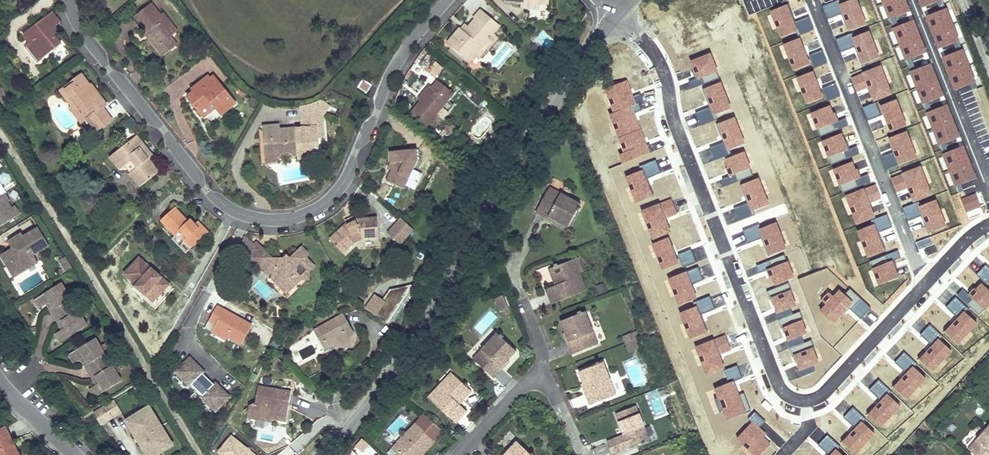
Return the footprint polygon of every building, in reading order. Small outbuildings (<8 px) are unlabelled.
[(504,2),(521,4),(520,7),(530,8),(531,2),(540,3),(548,4),(549,0),(504,0),(504,2)] [(147,32),(149,30),(160,43),(156,46),(163,56),(177,46),(170,37),(167,32),(173,28),(162,13),(159,16),(151,4),(135,16),(147,32)] [(477,22),(467,34),(465,32),(460,28),(448,43),(470,62),(487,41),(488,40),(486,39),(491,32),(493,34),(500,26),(481,10),(473,18),(475,20),(477,22)] [(60,23),(52,12),(23,34),(30,43),(25,47),(37,63),(61,44),(54,35),(50,30),(54,27),(60,23)] [(467,34),(477,22),(475,20),(465,32),(467,34)] [(59,32),(54,27),(50,30),(54,35),(59,32)] [(173,28),(167,32),(170,37),(177,32),(173,28)] [(118,39),(111,31),(100,40),(107,48),(118,39)] [(492,45),(498,38),(493,34),(491,32),(486,39),(488,40),(487,41),(492,45)] [(537,41),(545,45),(548,37),(541,33),(537,41)] [(493,60),(499,66),(513,52),(507,46),(493,60)] [(434,77),(442,67),(428,55),(419,66),(434,77)] [(89,85),(82,75),(60,91),(72,107),(70,108),(82,124),(88,119),(97,131),(112,120),(103,108),(107,105),(97,92),(95,93),(89,85)] [(210,79),(216,87),(220,84),(214,76),(210,79)] [(200,112),(212,103),(221,115),(235,103),(220,84),(216,87),(210,79),(208,77),(192,89),(194,91),(187,97),(200,112)] [(371,85),(362,80),(358,87),(366,93),(371,85)] [(454,93),(438,80),(432,87),(421,101),(410,114),(426,127),(454,93)] [(421,101),(432,87),(429,85),(418,99),(421,101)] [(280,130),(263,131),(265,157),(277,156),(297,154),(298,159),(320,157),(318,139),(317,127),(323,127),(322,116),(330,106),(322,99),(317,102),(311,104),(305,106),(301,106),(303,128),(291,129),(291,133),(280,134),(280,130)] [(139,139),(136,136),(129,142),(132,145),(139,139)] [(132,145),(129,142),(109,158),(122,173),(130,174),(140,187),(158,172),(148,160),(144,155),(142,157),(138,153),(145,147),(139,139),(132,145)] [(153,156),(145,147),(138,153),(142,157),(144,155),(148,160),(153,156)] [(386,181),(404,189),(414,168),(418,160),(417,149),(389,152),(390,163),(395,163),(392,169),(386,181)] [(212,159),(207,152),(197,160),(202,167),(212,159)] [(427,160),(418,160),(414,168),(423,172),(428,162),(427,160)] [(580,204),(550,187),(536,212),(547,219),(548,217),(556,221),(567,228),(577,211),(578,212),(580,209),(578,208),(580,204)] [(20,215),(14,206),(11,208),(7,202),(9,201),(5,194),(0,197),(0,227),(20,215)] [(208,231),(200,223),(197,226),(194,223),(190,218),(187,220),(175,207),(160,221),(174,235),(188,250),(208,231)] [(355,220),(353,217),(345,221),(346,224),(347,225),(356,221),(355,220)] [(398,244),(413,229),(400,217),(385,232),(398,244)] [(356,221),(347,225),(346,224),(329,239),(343,254),(355,242),(358,241),(359,250),(380,248),(379,237),(377,218),(355,220),(356,221)] [(48,245),(38,228),(23,237),(21,234),(13,240),(14,243),(10,246),(12,248),(1,255),(8,266),(12,263),(16,269),(25,264),(27,268),(37,262),(33,254),(48,245)] [(188,250),(174,235),(170,238),(184,253),(188,250)] [(247,252),(267,272),(273,272),(273,279),(280,279),(286,285),(293,278),(300,279),(308,278),(308,271),(314,265),(308,258),(307,254),(300,247),(290,258),(287,261),(283,258),(273,258),(257,242),(247,252)] [(58,261),(65,272),(71,268),(65,257),(58,261)] [(154,302),(169,284),(158,274),(156,275),(151,270),(152,269),(140,258),(126,274),(138,284),(136,286),(146,295),(154,302)] [(580,273),(574,259),(571,260),(576,275),(580,273)] [(551,304),(587,290),(580,273),(576,275),(571,260),(558,265),(557,264),(554,265),(554,267),(549,269),(555,286),(546,289),(551,304)] [(14,276),(27,268),(25,264),(16,269),(12,263),(8,266),(14,276)] [(287,292),(300,279),(293,278),(286,285),(280,279),(273,279),(287,292)] [(71,298),(61,283),(38,297),(44,306),(46,304),(50,302),(54,309),(51,311),(58,323),(62,321),(66,328),(62,330),(60,332),(65,341),(88,327),(82,318),(77,309),(71,298)] [(146,295),(136,286),(134,289),(143,297),(146,295)] [(408,287),(390,290),(383,300),(375,295),(366,308),(384,321),(408,287)] [(75,296),(70,288),(66,290),(71,298),(75,296)] [(495,298),(500,310),(507,307),(501,295),(495,298)] [(44,306),(38,297),(34,299),(39,309),(44,306)] [(209,321),(216,324),(213,329),(228,337),(241,344),(251,325),(237,318),(236,319),(233,318),(234,316),(217,306),(209,321)] [(567,343),(571,355),(598,344),(585,311),(582,313),(581,311),(578,313),(578,314),(561,322),(565,333),(568,342),(567,343)] [(353,332),(343,314),(314,331),(324,349),(333,344),(338,341),(350,345),(353,332)] [(228,337),(213,329),(212,332),(226,340),(228,337)] [(634,331),(624,335),(627,343),(637,339),(634,331)] [(65,341),(60,332),(56,335),(61,343),(65,341)] [(496,333),(473,359),(494,378),(503,369),(501,367),(508,361),(516,352),(502,338),(503,337),(500,334),(499,336),(496,333)] [(95,338),(72,352),(78,361),(80,359),(84,357),(88,363),(84,366),(88,372),(108,359),(104,354),(100,346),(95,338)] [(627,343),(630,351),(640,347),(637,339),(627,343)] [(104,354),(108,351),(104,344),(100,346),(104,354)] [(74,363),(78,361),(72,352),(68,355),(74,363)] [(205,371),(189,357),(176,371),(197,391),(208,379),(202,373),(205,371)] [(94,386),(99,394),(121,380),(116,373),(112,366),(108,359),(88,372),(92,378),(95,376),(100,383),(96,385),(94,386)] [(603,362),(599,364),(599,362),(596,363),(596,365),(578,372),(583,384),(586,392),(584,393),(589,405),(616,395),(603,362)] [(116,373),(120,371),(116,363),(112,366),(116,373)] [(454,376),(451,373),(441,384),(444,387),(454,376)] [(428,397),(456,423),(467,412),(459,405),(471,392),(467,387),(468,386),(465,384),(464,385),(454,376),(444,387),(441,384),(428,397)] [(218,410),(231,395),(216,381),(213,384),(208,379),(197,391),(218,410)] [(94,397),(99,394),(94,386),(89,389),(94,397)] [(291,392),(258,387),(255,403),(249,406),(247,418),(256,419),(257,414),(267,415),(268,413),(272,414),(271,418),(272,418),(287,421),(291,392)] [(120,412),(113,401),(92,413),(99,425),(120,412)] [(641,443),(642,445),(645,443),(644,442),(649,440),(636,406),(616,414),(624,434),(607,441),(612,454),(641,443)] [(154,415),(152,416),(147,407),(129,418),(135,429),(131,431),(135,437),(138,435),(143,443),(140,445),(144,452),(148,450),(150,454),(159,454),(172,447),(167,439),(168,438),(154,415)] [(257,414),(256,419),(272,421),(272,418),(271,418),(272,414),(268,413),(267,415),(257,414)] [(435,441),(443,432),(423,414),(415,423),(435,441)] [(135,429),(129,418),(125,421),(131,431),(135,429)] [(435,441),(415,423),(392,448),(399,454),(420,454),(424,451),(425,452),(435,441)] [(968,449),(975,454),(988,454),(988,426),(968,449)] [(6,428),(0,431),(0,454),(19,454),(6,428)] [(143,443),(138,435),(135,437),(140,445),(143,443)] [(370,445),(363,439),(356,446),(364,452),(370,445)] [(532,453),(530,454),(516,441),(508,451),(504,454),(534,454),(532,453)]
